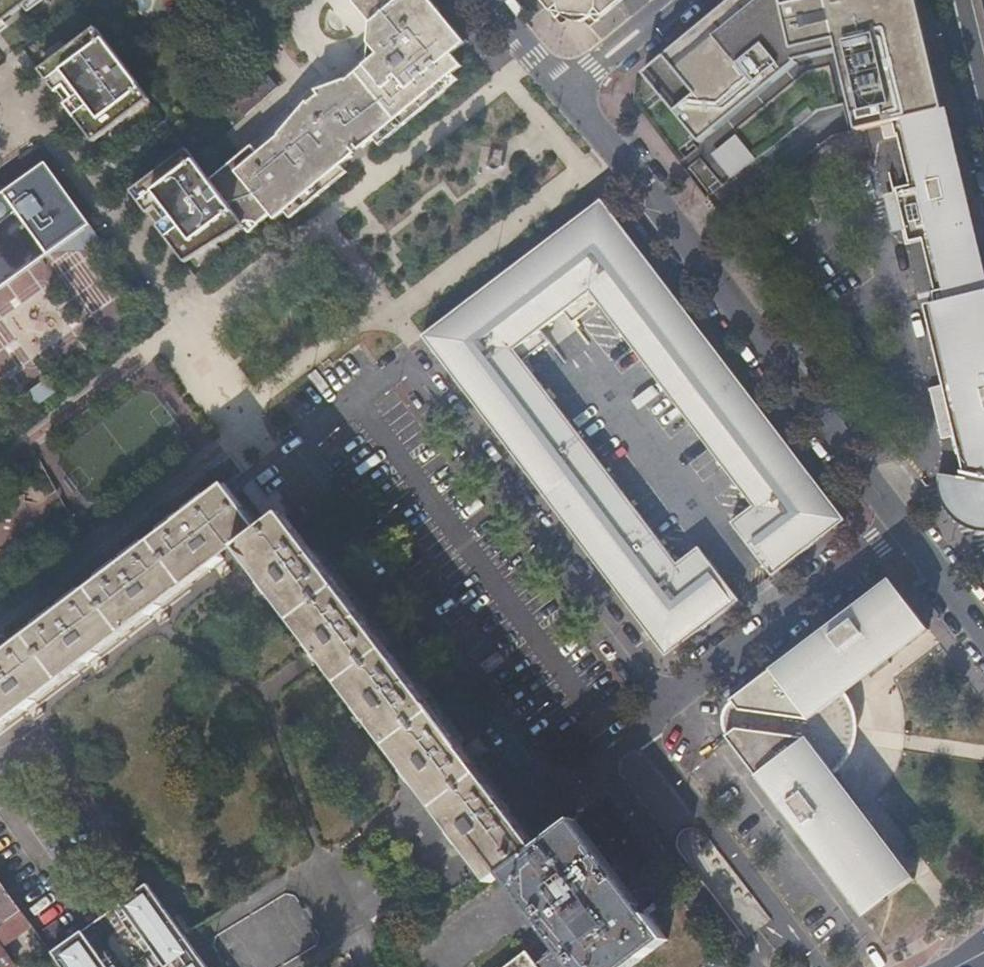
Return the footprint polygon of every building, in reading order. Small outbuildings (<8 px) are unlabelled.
[(28,0),(0,0),(0,22),(28,0)] [(435,0),(356,0),(370,17),(369,18),(367,36),(371,37),(370,48),(373,52),(366,58),(333,88),(333,89),(329,102),(356,134),(358,132),(363,138),(360,141),(365,148),(376,139),(381,135),(388,135),(391,137),(447,89),(441,81),(454,70),(462,63),(452,52),(448,47),(454,41),(453,24),(454,23),(444,10),(442,12),(435,3),(436,2),(435,0)] [(556,17),(561,12),(570,5),(570,0),(542,0),(556,17)] [(561,12),(567,17),(575,20),(583,19),(586,18),(591,16),(585,7),(586,0),(570,0),(570,5),(561,12)] [(585,7),(591,16),(593,20),(594,19),(613,0),(586,0),(585,7)] [(594,19),(593,20),(595,22),(621,0),(613,0),(594,19)] [(643,73),(700,143),(797,62),(838,52),(861,130),(886,124),(929,114),(948,110),(922,0),(791,0),(787,1),(775,3),(773,0),(730,0),(643,73)] [(468,39),(454,23),(453,24),(454,41),(448,47),(452,52),(468,39)] [(149,98),(95,26),(47,62),(101,135),(149,98)] [(441,81),(447,89),(460,78),(454,70),(441,81)] [(273,215),(281,223),(291,214),(301,204),(307,211),(316,202),(315,201),(324,193),(333,187),(341,181),(338,178),(340,171),(344,167),(355,156),(312,106),(305,111),(312,121),(307,124),(303,118),(279,135),(257,152),(251,145),(210,178),(246,224),(251,231),(273,215)] [(983,282),(983,258),(970,196),(958,144),(949,110),(948,110),(929,114),(886,124),(889,138),(904,135),(916,186),(903,189),(897,190),(900,204),(906,203),(909,215),(910,216),(904,217),(907,230),(906,230),(909,244),(928,240),(940,292),(983,282)] [(751,162),(727,133),(706,150),(730,179),(751,162)] [(376,139),(382,146),(391,137),(388,135),(381,135),(376,139)] [(246,224),(210,178),(187,146),(138,184),(193,256),(246,224)] [(45,159),(3,189),(45,248),(87,218),(45,159)] [(350,173),(344,167),(340,171),(338,178),(341,181),(350,173)] [(897,190),(903,189),(899,171),(893,172),(897,190)] [(45,248),(3,189),(0,191),(0,280),(45,248)] [(753,197),(736,210),(742,218),(759,205),(753,197)] [(636,242),(603,199),(554,236),(424,335),(458,379),(464,380),(468,376),(473,382),(465,388),(543,490),(546,492),(551,494),(555,496),(560,496),(566,504),(558,510),(629,603),(638,596),(643,602),(637,607),(636,612),(669,655),(741,600),(700,546),(678,563),(523,360),(549,340),(540,328),(534,320),(558,302),(564,310),(574,322),(599,302),(754,505),(732,521),(773,575),(846,519),(812,473),(803,480),(798,474),(807,467),(736,374),(728,380),(722,372),(723,367),(723,363),(722,358),(721,354),(643,252),(636,259),(631,253),(635,249),(636,242)] [(906,203),(900,204),(894,205),(897,218),(896,218),(896,219),(904,217),(910,216),(909,215),(906,203)] [(301,204),(291,214),(296,220),(307,211),(301,204)] [(103,241),(87,218),(45,248),(103,241)] [(639,247),(636,242),(635,249),(631,253),(636,259),(643,252),(639,247)] [(940,292),(934,294),(936,304),(929,305),(947,384),(932,387),(932,388),(936,387),(948,384),(949,386),(950,394),(951,397),(946,398),(952,423),(951,424),(951,427),(954,438),(959,436),(963,454),(968,474),(965,474),(966,476),(968,476),(969,478),(940,473),(939,478),(939,486),(941,498),(944,506),(949,513),(952,517),(959,522),(969,528),(976,531),(983,532),(983,282),(940,292)] [(534,320),(540,328),(564,310),(558,302),(534,320)] [(736,374),(721,354),(722,358),(723,363),(723,367),(722,372),(728,380),(736,374)] [(19,383),(27,394),(48,379),(39,367),(19,383)] [(464,380),(458,379),(464,387),(465,388),(473,382),(468,376),(464,380)] [(939,400),(946,398),(951,397),(950,394),(949,386),(948,384),(936,387),(937,389),(939,400)] [(958,455),(963,454),(959,436),(954,438),(955,443),(958,455)] [(812,473),(807,467),(798,474),(803,480),(812,473)] [(496,878),(508,870),(538,847),(498,798),(284,513),(256,535),(240,513),(245,509),(227,485),(204,503),(198,495),(185,505),(190,512),(172,526),(167,519),(155,528),(160,535),(143,548),(138,541),(126,550),(131,557),(113,571),(108,564),(96,572),(101,580),(86,592),(80,584),(68,594),(73,602),(55,615),(49,608),(37,617),(42,625),(0,657),(0,720),(25,701),(35,694),(87,654),(97,646),(150,606),(160,598),(214,558),(224,550),(235,541),(239,547),(245,543),(324,648),(332,658),(370,710),(379,721),(496,878)] [(546,492),(543,490),(551,501),(558,510),(566,504),(560,496),(555,496),(551,494),(546,492)] [(228,555),(239,547),(235,541),(224,550),(228,555)] [(217,563),(228,555),(224,550),(214,558),(217,563)] [(164,603),(217,563),(214,558),(160,598),(164,603)] [(890,659),(929,629),(912,607),(891,579),(822,632),(833,646),(859,677),(862,680),(870,674),(890,659)] [(633,608),(636,612),(637,607),(643,602),(638,596),(629,603),(633,608)] [(150,606),(153,612),(164,603),(160,598),(150,606)] [(97,646),(101,651),(153,612),(150,606),(97,646)] [(849,690),(862,680),(859,677),(833,646),(822,632),(807,644),(733,700),(735,703),(732,706),(730,709),(728,711),(726,717),(727,724),(730,729),(732,732),(729,734),(867,915),(889,898),(883,891),(904,874),(916,877),(853,795),(838,775),(834,770),(837,766),(842,757),(846,748),(847,742),(847,738),(847,728),(846,722),(845,718),(842,708),(837,699),(849,690)] [(87,654),(91,660),(101,651),(97,646),(87,654)] [(326,662),(332,658),(324,648),(319,652),(326,662)] [(35,694),(39,699),(91,660),(87,654),(35,694)] [(893,663),(890,659),(870,674),(874,678),(884,671),(893,663)] [(35,694),(25,701),(29,707),(39,699),(35,694)] [(373,725),(379,721),(370,710),(364,714),(373,725)] [(853,721),(846,722),(847,728),(847,738),(847,742),(853,743),(854,737),(854,727),(853,721)] [(838,775),(853,795),(857,792),(850,782),(842,772),(838,775)] [(572,822),(555,835),(538,847),(508,870),(562,941),(534,962),(525,950),(503,966),(623,966),(628,963),(640,954),(643,958),(656,949),(653,944),(664,936),(648,914),(643,917),(572,822)] [(3,923),(22,910),(0,878),(0,919),(3,923)] [(146,880),(111,905),(144,951),(150,947),(164,966),(207,966),(146,880)] [(0,925),(0,942),(30,921),(22,910),(3,923),(0,925)] [(49,949),(62,966),(116,966),(113,963),(109,966),(80,927),(49,949)] [(667,940),(664,936),(653,944),(656,949),(667,940)] [(16,965),(0,943),(0,966),(14,966),(16,965)] [(643,958),(640,954),(628,963),(630,966),(631,966),(643,958)]
